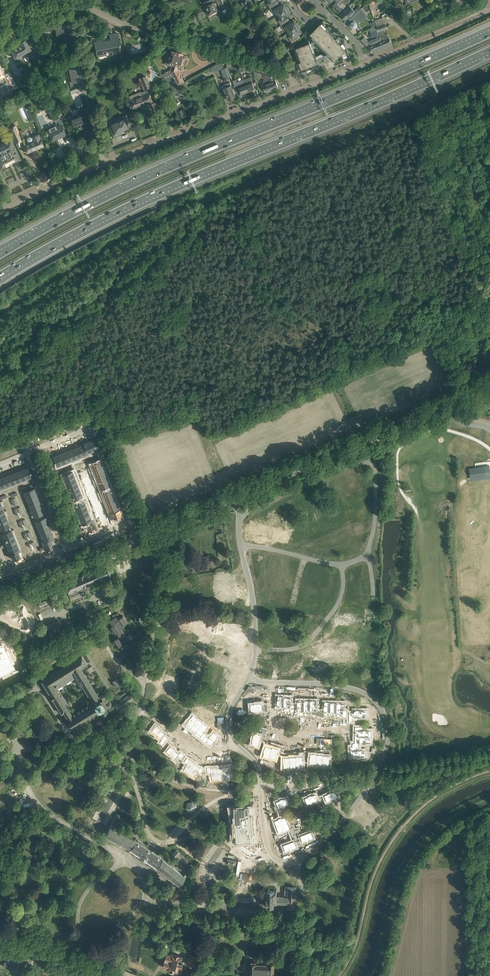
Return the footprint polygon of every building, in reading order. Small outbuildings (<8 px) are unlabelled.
[(206,5),(205,5),(208,12),(207,12),(209,16),(212,14),(211,13),(217,10),(214,3),(217,1),(219,5),(223,3),(222,1),(224,0),(204,0),(206,5)] [(245,9),(253,4),(251,0),(239,0),(245,9)] [(270,8),(277,4),(275,1),(277,0),(269,0),(270,2),(267,3),(270,8)] [(338,3),(336,1),(331,6),(335,9),(341,3),(344,0),(341,0),(338,3)] [(338,13),(343,8),(346,6),(344,4),(346,2),(346,3),(348,1),(349,0),(344,0),(341,3),(335,9),(338,13)] [(286,6),(285,6),(284,4),(279,7),(277,4),(270,8),(274,13),(276,12),(278,15),(288,9),(286,6)] [(345,9),(340,15),(345,20),(349,16),(351,18),(358,12),(356,9),(355,10),(350,5),(345,9)] [(278,20),(281,25),(288,21),(286,18),(291,15),(289,12),(290,12),(288,9),(278,15),(280,18),(278,20)] [(357,24),(364,18),(361,15),(364,12),(361,9),(349,20),(352,22),(349,24),(353,28),(356,27),(357,24)] [(379,31),(387,28),(383,17),(375,20),(379,31)] [(287,29),(289,32),(299,26),(297,23),(296,23),(294,21),(289,24),(288,21),(281,25),(284,30),(287,29)] [(308,43),(294,49),(299,62),(296,63),(300,72),(319,65),(320,64),(321,69),(329,66),(335,61),(350,55),(347,47),(348,47),(347,45),(322,21),(308,35),(310,37),(307,40),(308,43)] [(40,25),(41,30),(52,29),(51,28),(56,27),(57,35),(63,34),(64,38),(68,37),(67,30),(63,30),(62,22),(40,25)] [(300,29),(301,28),(299,26),(289,32),(291,35),(289,37),(292,42),(298,38),(296,35),(301,32),(300,29)] [(100,41),(95,42),(94,42),(94,43),(97,56),(107,54),(106,51),(114,49),(115,54),(120,53),(119,47),(120,46),(117,33),(110,35),(111,39),(106,40),(106,41),(101,42),(101,41),(100,41)] [(388,33),(380,36),(384,47),(392,44),(388,33)] [(370,45),(368,45),(372,52),(384,47),(380,36),(379,34),(378,34),(375,36),(376,38),(373,39),(368,41),(370,45)] [(42,55),(34,39),(30,42),(31,44),(28,45),(25,40),(20,43),(21,44),(11,49),(13,54),(12,54),(14,57),(15,56),(15,58),(16,57),(18,58),(20,58),(21,57),(21,55),(31,50),(30,49),(33,48),(38,57),(42,55)] [(171,71),(162,75),(165,81),(173,77),(174,78),(175,78),(178,85),(184,82),(184,81),(179,73),(179,72),(179,73),(177,74),(177,72),(177,70),(178,68),(182,69),(183,67),(184,65),(184,64),(186,59),(186,58),(186,56),(187,56),(187,55),(186,55),(186,56),(184,55),(184,54),(183,55),(183,54),(176,52),(175,52),(172,51),(173,51),(172,51),(171,54),(169,54),(169,53),(169,54),(166,64),(172,66),(171,71)] [(78,61),(73,62),(68,63),(70,72),(71,79),(72,79),(73,83),(78,82),(80,81),(80,80),(82,79),(81,76),(82,76),(81,73),(78,61)] [(225,77),(230,75),(228,69),(229,69),(233,68),(231,64),(227,63),(226,62),(227,67),(222,69),(223,71),(224,74),(225,77)] [(6,81),(10,88),(14,85),(14,86),(15,86),(8,73),(8,74),(4,76),(3,74),(3,73),(2,72),(2,71),(0,68),(0,84),(6,81)] [(271,76),(265,74),(265,75),(264,75),(263,77),(264,78),(262,84),(265,92),(278,87),(275,79),(273,80),(271,76)] [(141,78),(145,89),(151,87),(147,79),(146,79),(145,76),(141,78)] [(244,79),(248,91),(255,89),(252,80),(250,77),(247,78),(244,79)] [(236,79),(233,81),(236,88),(239,87),(242,94),(248,91),(244,79),(237,82),(236,79)] [(186,81),(178,85),(181,90),(188,87),(186,81)] [(231,85),(230,82),(224,85),(223,85),(223,86),(222,86),(223,86),(223,88),(227,99),(236,96),(231,85)] [(142,92),(141,91),(129,96),(134,109),(147,104),(153,102),(149,92),(149,93),(147,90),(142,92)] [(181,90),(174,92),(176,99),(176,98),(177,99),(178,102),(185,100),(181,90)] [(187,114),(183,103),(174,107),(179,118),(187,114)] [(89,107),(78,112),(80,115),(70,119),(73,126),(79,124),(81,129),(89,125),(85,116),(91,113),(89,107)] [(61,117),(56,112),(50,114),(53,121),(61,117)] [(112,126),(110,127),(112,133),(113,137),(123,133),(125,132),(124,130),(129,128),(127,122),(125,119),(116,123),(112,124),(112,126)] [(65,133),(62,126),(60,127),(60,126),(58,127),(56,124),(47,128),(52,140),(61,136),(61,135),(65,133)] [(10,128),(13,134),(16,142),(22,140),(15,125),(10,128)] [(24,146),(27,152),(43,145),(45,144),(43,140),(41,141),(38,135),(33,137),(33,138),(32,138),(32,137),(30,137),(28,137),(27,139),(28,141),(29,141),(29,142),(29,144),(24,146)] [(15,146),(14,147),(10,140),(4,143),(5,144),(0,146),(0,165),(1,167),(9,163),(8,161),(11,160),(12,162),(19,158),(16,151),(17,151),(15,146)] [(13,176),(17,186),(31,180),(27,170),(13,176)] [(94,439),(89,441),(94,453),(99,451),(94,439)] [(89,441),(83,443),(84,444),(88,455),(94,453),(89,441)] [(84,444),(79,446),(83,456),(82,456),(83,457),(88,455),(84,444)] [(79,446),(74,448),(78,458),(78,457),(82,456),(83,456),(79,446)] [(74,448),(69,450),(73,459),(72,460),(73,462),(79,460),(78,457),(78,458),(74,448)] [(69,450),(64,452),(68,461),(72,460),(73,459),(69,450)] [(64,452),(59,454),(63,465),(68,462),(68,461),(64,452)] [(59,454),(53,457),(55,461),(54,461),(55,462),(57,467),(63,465),(59,454)] [(100,460),(90,464),(92,469),(102,465),(100,460)] [(92,469),(91,469),(93,474),(94,474),(104,470),(102,465),(92,469)] [(484,466),(469,468),(470,475),(485,473),(484,466)] [(28,467),(23,469),(27,481),(33,479),(28,467)] [(23,469),(17,471),(22,483),(27,481),(23,469)] [(74,470),(63,475),(65,480),(76,475),(74,470)] [(104,470),(94,474),(95,478),(95,479),(106,474),(104,470)] [(17,471),(12,474),(17,485),(22,483),(17,471)] [(12,474),(7,476),(11,487),(17,485),(12,474)] [(95,478),(94,479),(96,484),(99,483),(98,483),(108,479),(106,474),(95,479),(95,478)] [(76,475),(65,480),(67,484),(78,480),(76,475)] [(7,476),(2,478),(6,489),(11,487),(7,476)] [(344,485),(344,489),(351,489),(351,486),(357,486),(359,486),(359,484),(360,484),(360,478),(355,478),(349,478),(349,479),(347,479),(347,485),(344,485)] [(108,479),(98,483),(99,483),(101,490),(109,487),(109,485),(110,485),(108,479)] [(78,480),(67,484),(69,489),(80,485),(78,480)] [(80,485),(69,489),(71,494),(82,489),(80,485)] [(102,492),(100,493),(102,499),(103,499),(103,498),(114,494),(111,489),(110,489),(109,487),(101,490),(102,492)] [(34,488),(22,493),(24,498),(36,493),(34,488)] [(82,489),(71,494),(73,499),(74,499),(75,501),(83,498),(82,496),(84,495),(82,489)] [(310,491),(304,494),(309,505),(315,502),(316,505),(320,504),(318,499),(315,501),(312,495),(310,491)] [(347,491),(347,495),(353,495),(352,501),(364,501),(364,495),(360,495),(360,494),(354,494),(354,491),(347,491)] [(36,493),(24,498),(26,503),(27,502),(37,498),(36,493)] [(114,494),(103,498),(103,499),(105,503),(115,499),(114,494)] [(301,504),(298,505),(300,510),(304,508),(304,507),(309,505),(304,494),(298,497),(299,498),(301,504)] [(37,498),(27,502),(29,506),(29,507),(39,503),(37,498)] [(75,503),(74,503),(77,509),(88,504),(86,499),(83,500),(83,498),(75,501),(75,503)] [(115,499),(105,503),(107,508),(117,504),(115,499)] [(281,511),(278,512),(281,519),(284,517),(282,513),(286,512),(292,509),(293,508),(292,507),(293,506),(291,501),(286,503),(286,504),(280,506),(281,507),(279,507),(281,511)] [(349,507),(349,511),(356,511),(356,508),(363,508),(364,508),(364,501),(352,501),(352,507),(349,507)] [(29,506),(28,507),(30,512),(41,507),(39,503),(29,507),(29,506)] [(88,504),(77,509),(78,514),(89,510),(90,509),(88,504)] [(117,504),(107,508),(109,513),(110,513),(119,509),(119,510),(119,509),(117,504)] [(41,507),(30,512),(32,517),(34,516),(35,518),(43,515),(42,513),(43,513),(41,507)] [(119,509),(110,513),(113,522),(115,521),(120,519),(119,516),(121,515),(119,510),(119,509)] [(0,513),(0,518),(7,515),(7,516),(8,515),(6,510),(4,511),(0,513)] [(89,510),(78,514),(80,518),(91,514),(89,510)] [(255,523),(254,523),(256,528),(269,522),(267,517),(269,516),(267,512),(262,514),(264,517),(258,520),(255,522),(255,523)] [(91,514),(80,518),(82,524),(84,523),(93,520),(91,514)] [(345,514),(345,518),(348,518),(348,524),(360,525),(360,518),(359,518),(352,518),(352,514),(345,514)] [(0,518),(0,524),(8,521),(9,520),(7,516),(7,515),(0,518)] [(36,520),(34,521),(36,527),(47,522),(45,517),(44,517),(43,515),(35,518),(36,520)] [(93,520),(84,523),(86,529),(89,528),(90,531),(93,530),(94,530),(94,529),(97,528),(101,526),(100,523),(95,524),(93,519),(93,520)] [(0,524),(0,528),(1,530),(2,529),(3,531),(11,528),(8,521),(0,524)] [(47,522),(36,527),(38,532),(49,527),(47,522)] [(269,522),(256,528),(259,534),(261,533),(261,534),(267,531),(269,534),(275,531),(274,527),(272,528),(269,522)] [(342,531),(342,535),(349,535),(349,532),(356,532),(356,531),(360,531),(360,525),(348,524),(348,531),(342,531)] [(285,525),(284,530),(287,531),(285,537),(286,537),(285,541),(291,542),(294,531),(288,529),(288,526),(285,525)] [(49,527),(38,532),(39,536),(51,532),(49,527)] [(3,533),(2,534),(5,539),(16,535),(14,529),(12,530),(11,528),(3,531),(3,533)] [(294,531),(291,542),(297,544),(298,542),(300,536),(303,537),(305,530),(301,529),(300,532),(294,531)] [(308,529),(306,536),(309,537),(308,543),(309,544),(308,545),(315,546),(317,535),(311,533),(312,530),(308,529)] [(51,532),(39,536),(42,542),(51,538),(53,537),(51,532)] [(317,535),(315,546),(321,548),(322,544),(324,538),(327,538),(328,534),(324,533),(323,536),(317,535)] [(16,535),(5,539),(6,544),(18,539),(16,535)] [(334,536),(334,540),(337,540),(337,542),(336,542),(336,548),(341,548),(341,547),(347,547),(349,547),(349,545),(350,545),(350,539),(344,539),(338,539),(339,536),(334,536)] [(44,546),(40,548),(41,552),(46,550),(48,549),(49,550),(50,549),(49,549),(52,548),(51,544),(54,543),(51,538),(42,542),(44,546)] [(18,539),(6,544),(8,549),(20,544),(18,539)] [(20,544),(8,549),(10,554),(11,554),(20,550),(22,550),(20,544)] [(20,550),(11,554),(13,559),(15,559),(17,562),(22,560),(24,559),(22,555),(20,550)] [(272,562),(270,569),(281,572),(283,565),(279,564),(276,563),(276,564),(272,562)] [(101,567),(106,578),(106,579),(107,578),(108,579),(110,579),(109,577),(114,575),(109,563),(101,567)] [(106,578),(101,567),(64,583),(70,597),(88,590),(86,586),(106,578)] [(270,569),(269,573),(270,573),(269,575),(280,578),(281,572),(270,569)] [(269,574),(267,581),(271,582),(270,583),(274,583),(273,586),(276,587),(278,588),(279,584),(278,584),(280,578),(269,575),(269,574)] [(317,575),(315,581),(327,584),(328,578),(324,577),(324,576),(321,575),(321,576),(317,575)] [(315,581),(314,587),(325,590),(327,584),(315,581)] [(267,589),(266,595),(277,598),(279,592),(280,588),(278,588),(276,587),(275,590),(272,589),(272,590),(267,589)] [(309,592),(308,596),(312,597),(315,598),(316,595),(320,596),(320,595),(324,596),(325,590),(314,587),(312,593),(309,592)] [(266,595),(264,601),(268,602),(268,603),(271,604),(271,607),(275,608),(276,604),(277,598),(266,595)] [(305,595),(304,599),(307,600),(306,606),(317,609),(319,603),(315,602),(315,601),(311,600),(312,597),(308,596),(305,595)] [(306,606),(304,612),(308,613),(308,614),(312,615),(312,614),(315,615),(317,609),(306,606)] [(136,608),(130,612),(133,617),(140,613),(136,608)] [(115,615),(115,616),(109,621),(112,625),(112,624),(113,625),(111,627),(115,634),(117,633),(120,637),(118,638),(117,637),(114,640),(118,646),(121,645),(121,646),(124,650),(132,644),(134,646),(138,644),(139,645),(138,645),(141,649),(146,645),(144,641),(143,642),(142,641),(146,638),(140,630),(136,632),(136,633),(134,634),(135,635),(132,637),(129,633),(128,634),(122,625),(123,625),(127,622),(123,616),(119,618),(118,616),(119,616),(119,615),(118,613),(117,613),(115,615)] [(64,630),(61,622),(44,629),(47,637),(64,630)] [(272,624),(270,630),(275,631),(275,633),(279,634),(278,634),(282,635),(281,636),(287,637),(288,631),(287,631),(288,629),(280,628),(281,626),(272,624)] [(207,634),(206,639),(209,640),(210,636),(216,638),(219,628),(220,627),(213,625),(212,629),(210,635),(207,634)] [(186,626),(184,632),(185,632),(185,634),(186,634),(186,635),(192,637),(193,636),(196,637),(196,636),(200,637),(202,632),(197,630),(191,628),(186,626)] [(219,628),(216,638),(222,640),(225,628),(221,627),(221,628),(219,628)] [(225,628),(222,640),(228,641),(228,644),(231,645),(233,639),(230,638),(232,632),(231,631),(231,630),(225,628)] [(173,642),(171,648),(182,651),(184,645),(183,645),(183,644),(177,643),(176,643),(173,642)] [(0,645),(0,677),(16,669),(3,644),(0,645)] [(234,653),(232,662),(237,664),(239,659),(240,659),(241,658),(243,652),(243,653),(245,647),(239,646),(239,647),(237,646),(237,648),(236,648),(234,653)] [(171,648),(169,654),(171,655),(177,657),(176,660),(177,660),(181,661),(182,658),(181,657),(182,651),(171,648)] [(57,672),(55,671),(52,673),(52,675),(48,677),(46,677),(44,678),(43,680),(42,681),(50,694),(49,694),(53,701),(53,700),(62,713),(64,712),(67,717),(66,718),(73,729),(74,728),(75,730),(79,727),(78,726),(96,715),(97,716),(99,716),(101,715),(101,716),(108,711),(106,709),(111,706),(111,704),(110,701),(109,702),(106,698),(107,697),(105,694),(103,694),(99,697),(82,669),(88,666),(82,656),(57,672)] [(169,662),(167,668),(179,671),(180,665),(181,665),(182,662),(181,661),(177,660),(177,663),(170,662),(169,662)] [(167,668),(166,674),(169,675),(169,676),(175,678),(176,677),(177,677),(179,671),(167,668)] [(217,675),(216,681),(216,683),(218,683),(217,684),(223,686),(224,681),(224,680),(226,674),(225,674),(226,669),(220,668),(219,671),(218,675),(217,675)] [(116,687),(121,684),(122,686),(122,685),(118,679),(114,681),(114,680),(112,681),(116,687)] [(161,684),(159,690),(165,691),(171,692),(172,692),(173,690),(174,691),(175,685),(176,685),(177,681),(171,680),(170,684),(164,682),(164,683),(163,683),(162,684),(161,684)] [(122,706),(133,699),(129,694),(128,694),(126,691),(118,697),(120,700),(118,701),(122,706)] [(276,696),(276,702),(277,702),(277,706),(277,707),(284,707),(284,695),(278,695),(278,696),(276,696)] [(284,695),(284,707),(290,707),(290,711),(294,711),(294,706),(295,703),(291,703),(292,696),(291,696),(291,695),(284,695)] [(294,711),(294,714),(298,714),(298,711),(304,711),(305,699),(298,699),(298,700),(297,700),(297,706),(294,706),(294,711)] [(311,699),(310,711),(317,711),(317,715),(320,715),(321,715),(321,711),(321,710),(318,709),(318,703),(317,703),(318,699),(311,699)] [(257,701),(249,701),(249,708),(250,708),(251,710),(252,709),(252,710),(255,710),(268,709),(267,703),(262,703),(262,701),(261,702),(261,701),(257,701)] [(320,715),(320,716),(325,716),(325,713),(331,713),(331,701),(324,701),(324,704),(324,711),(321,711),(321,715),(320,715)] [(337,701),(337,713),(343,713),(343,716),(347,717),(348,709),(344,709),(345,702),(344,702),(344,701),(337,701)] [(349,711),(349,718),(361,718),(361,717),(365,717),(366,717),(366,715),(367,715),(368,709),(359,709),(355,709),(354,709),(354,711),(349,711)] [(191,714),(184,723),(190,727),(198,718),(193,714),(192,715),(191,714)] [(198,718),(190,727),(196,731),(203,721),(198,718)] [(203,721),(196,731),(200,735),(199,736),(202,739),(205,735),(206,734),(204,732),(206,729),(208,725),(203,721)] [(152,729),(151,731),(157,735),(156,736),(164,742),(168,737),(164,734),(165,732),(161,730),(162,729),(160,728),(155,723),(151,728),(152,729)] [(355,726),(355,730),(357,730),(357,736),(372,736),(372,730),(370,730),(370,729),(363,729),(363,726),(355,726)] [(252,735),(250,743),(255,745),(256,744),(258,745),(258,744),(259,744),(261,737),(264,738),(266,731),(262,730),(261,733),(254,731),(254,732),(253,735),(252,735)] [(202,739),(209,744),(210,743),(211,745),(216,739),(217,739),(220,735),(215,731),(214,732),(213,731),(210,734),(208,737),(205,735),(202,739)] [(352,746),(357,746),(357,747),(360,747),(360,743),(367,743),(370,743),(370,742),(372,742),(372,736),(357,736),(357,742),(352,742),(352,746)] [(263,747),(262,753),(263,754),(262,755),(269,757),(272,745),(266,743),(266,744),(265,744),(264,748),(263,747)] [(170,744),(165,751),(169,753),(168,754),(171,756),(172,756),(175,758),(178,754),(181,757),(184,754),(180,751),(179,752),(173,748),(174,747),(170,744)] [(272,745),(269,757),(275,759),(275,758),(276,758),(278,752),(281,752),(283,748),(278,746),(278,747),(272,745)] [(350,746),(350,750),(353,750),(353,757),(354,757),(358,757),(358,758),(366,758),(366,752),(365,752),(365,750),(364,750),(364,749),(357,749),(357,747),(357,746),(352,746),(350,746)] [(307,754),(307,756),(309,756),(309,763),(310,763),(310,764),(316,764),(317,752),(311,752),(311,751),(307,751),(307,754)] [(282,759),(282,765),(283,765),(283,766),(290,767),(290,755),(284,754),(284,756),(283,756),(283,759),(282,759)] [(296,755),(296,767),(303,767),(303,766),(304,759),(306,759),(307,756),(307,754),(303,754),(303,755),(296,755)] [(185,766),(183,769),(188,773),(195,763),(190,759),(186,756),(184,761),(186,762),(184,765),(185,766)] [(195,763),(188,773),(194,776),(196,773),(196,774),(198,771),(201,772),(204,768),(200,766),(195,763)] [(230,766),(223,766),(224,778),(231,778),(231,777),(232,777),(231,771),(231,770),(230,770),(230,766)] [(211,767),(206,767),(207,772),(210,772),(210,775),(211,775),(211,780),(218,779),(217,767),(211,767)] [(324,794),(321,796),(323,800),(326,799),(327,801),(331,800),(331,799),(338,796),(335,790),(332,791),(331,790),(328,792),(324,794)] [(311,793),(303,796),(305,802),(306,801),(307,803),(314,801),(314,802),(318,800),(319,802),(323,800),(321,796),(317,797),(316,792),(312,794),(312,793),(311,794),(311,793)] [(276,802),(275,803),(277,808),(278,808),(279,812),(284,810),(282,805),(289,803),(289,801),(290,801),(288,795),(280,798),(279,798),(279,799),(276,800),(276,802)] [(234,813),(231,813),(232,833),(235,833),(236,841),(252,840),(252,832),(255,832),(254,812),(251,812),(250,805),(233,806),(234,813)] [(278,818),(274,819),(276,826),(287,821),(285,816),(288,814),(287,810),(280,813),(281,816),(278,817),(278,818)] [(117,813),(105,835),(109,838),(115,841),(119,843),(125,847),(125,846),(129,848),(129,849),(156,867),(160,869),(160,870),(165,874),(169,877),(174,881),(178,884),(186,874),(184,873),(183,875),(173,866),(175,863),(173,862),(180,853),(179,852),(177,850),(168,861),(167,862),(162,858),(152,851),(155,847),(149,842),(147,845),(138,839),(137,841),(135,840),(133,839),(129,837),(114,829),(119,820),(121,816),(117,813)] [(287,821),(276,826),(278,832),(282,830),(282,831),(286,830),(287,833),(292,831),(290,827),(287,821)] [(299,831),(295,833),(298,840),(301,838),(302,841),(306,839),(306,840),(310,839),(310,838),(313,837),(311,830),(304,833),(304,832),(300,833),(299,831)] [(283,846),(282,846),(284,852),(292,849),(292,848),(293,848),(292,848),(296,846),(294,841),(298,840),(295,833),(291,834),(293,839),(289,840),(289,841),(283,844),(283,846)] [(277,895),(277,890),(268,890),(267,898),(267,906),(274,907),(274,905),(279,905),(280,903),(287,903),(287,907),(295,907),(296,887),(285,886),(285,896),(277,895)] [(5,955),(4,958),(6,959),(5,962),(9,963),(10,960),(11,960),(14,951),(8,949),(8,951),(6,951),(5,955)] [(14,951),(11,960),(24,964),(27,954),(21,952),(21,953),(14,951)] [(168,968),(178,971),(179,966),(182,966),(183,962),(184,961),(183,961),(184,959),(181,958),(182,956),(172,953),(172,954),(168,953),(164,965),(168,966),(168,968)] [(191,954),(188,964),(194,965),(197,956),(191,954)] [(250,975),(255,975),(269,975),(274,975),(275,962),(269,961),(269,963),(256,962),(256,961),(251,960),(250,975)]
